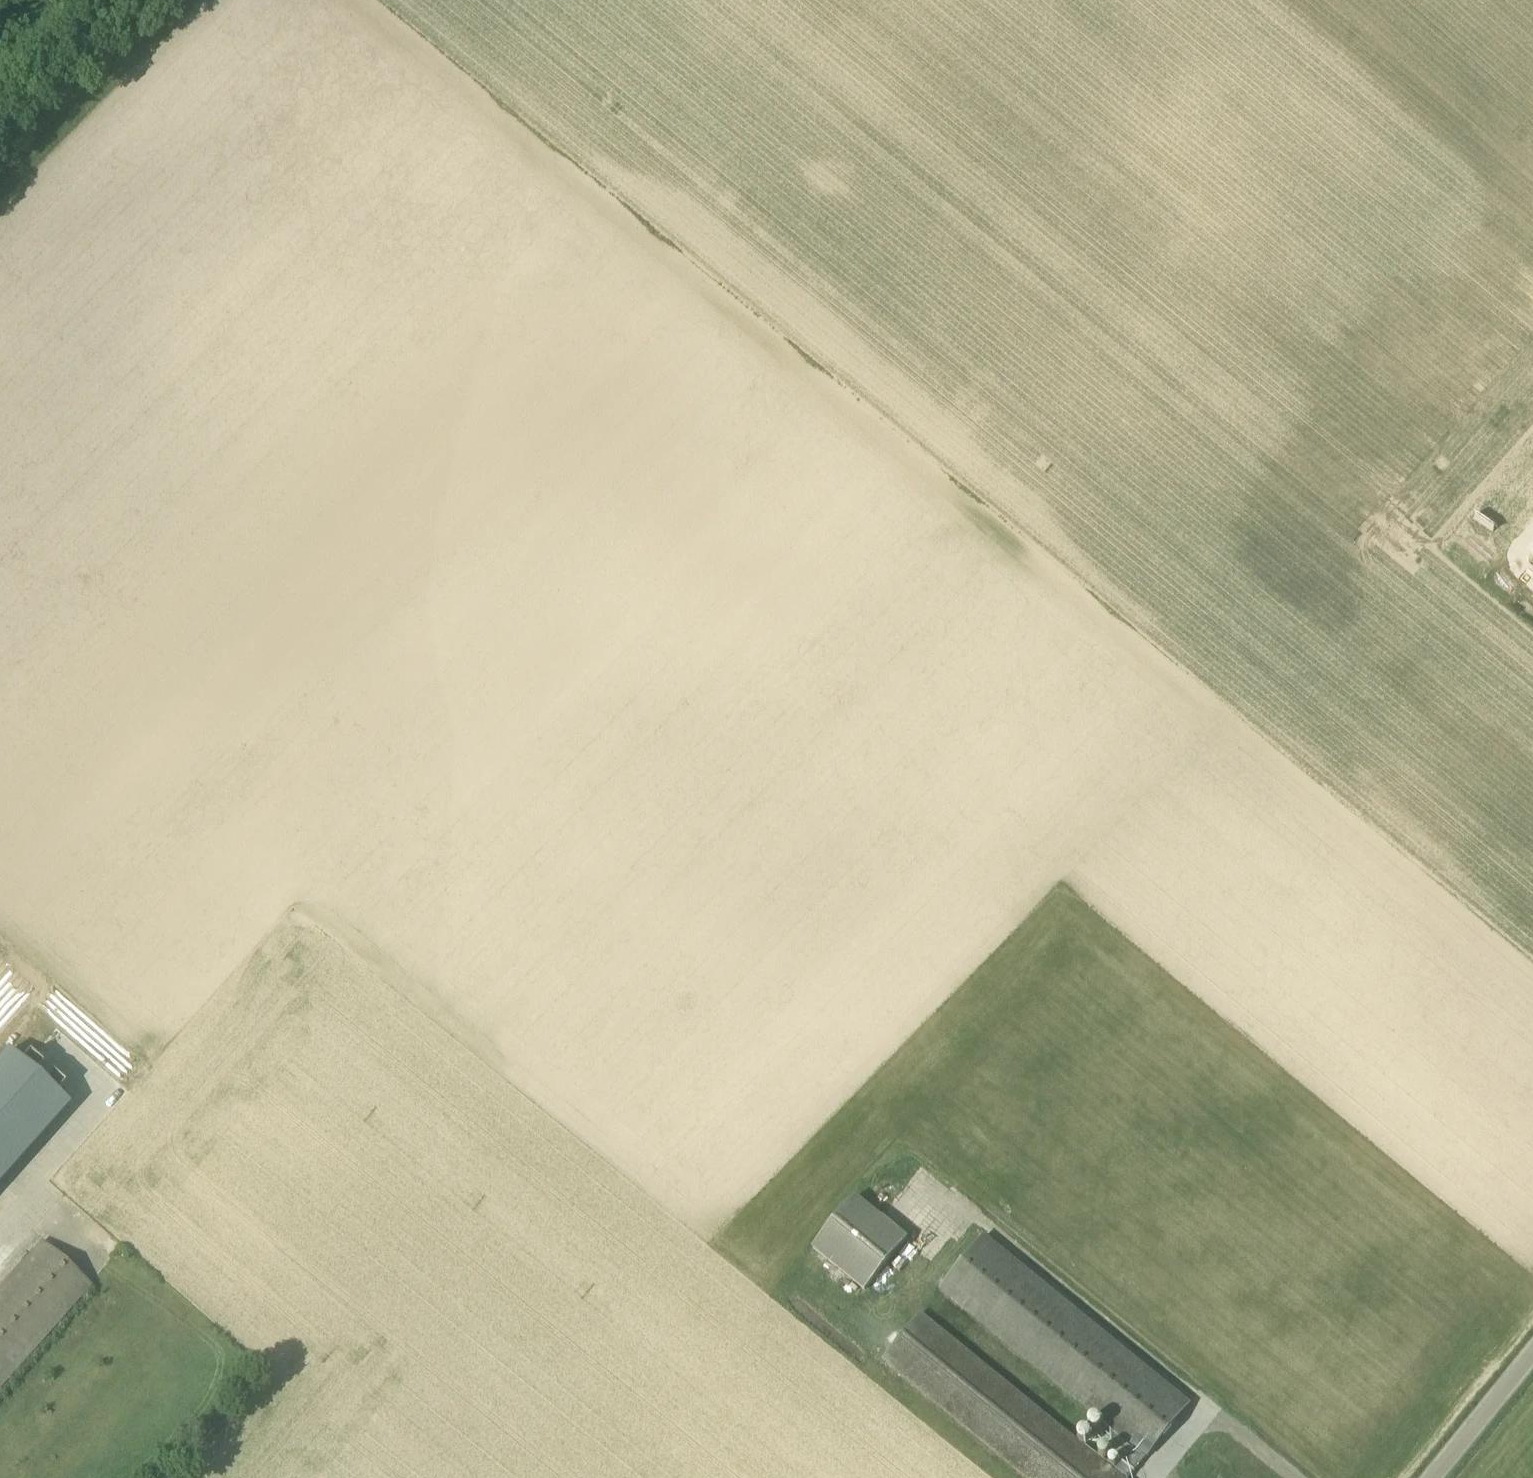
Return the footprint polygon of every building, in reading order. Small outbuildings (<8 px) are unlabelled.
[(56,1119),(44,1108),(53,1099),(40,1087),(32,1096),(23,1088),(31,1079),(18,1067),(10,1076),(0,1067),(0,1180),(56,1119)] [(865,1292),(909,1237),(856,1195),(812,1249),(865,1292)] [(0,1289),(0,1392),(115,1263),(64,1217),(0,1289)] [(985,1236),(968,1256),(953,1244),(942,1256),(958,1269),(942,1289),(1104,1421),(1083,1449),(919,1315),(883,1359),(1029,1477),(1129,1477),(1147,1456),(1148,1456),(1190,1405),(985,1236)]
